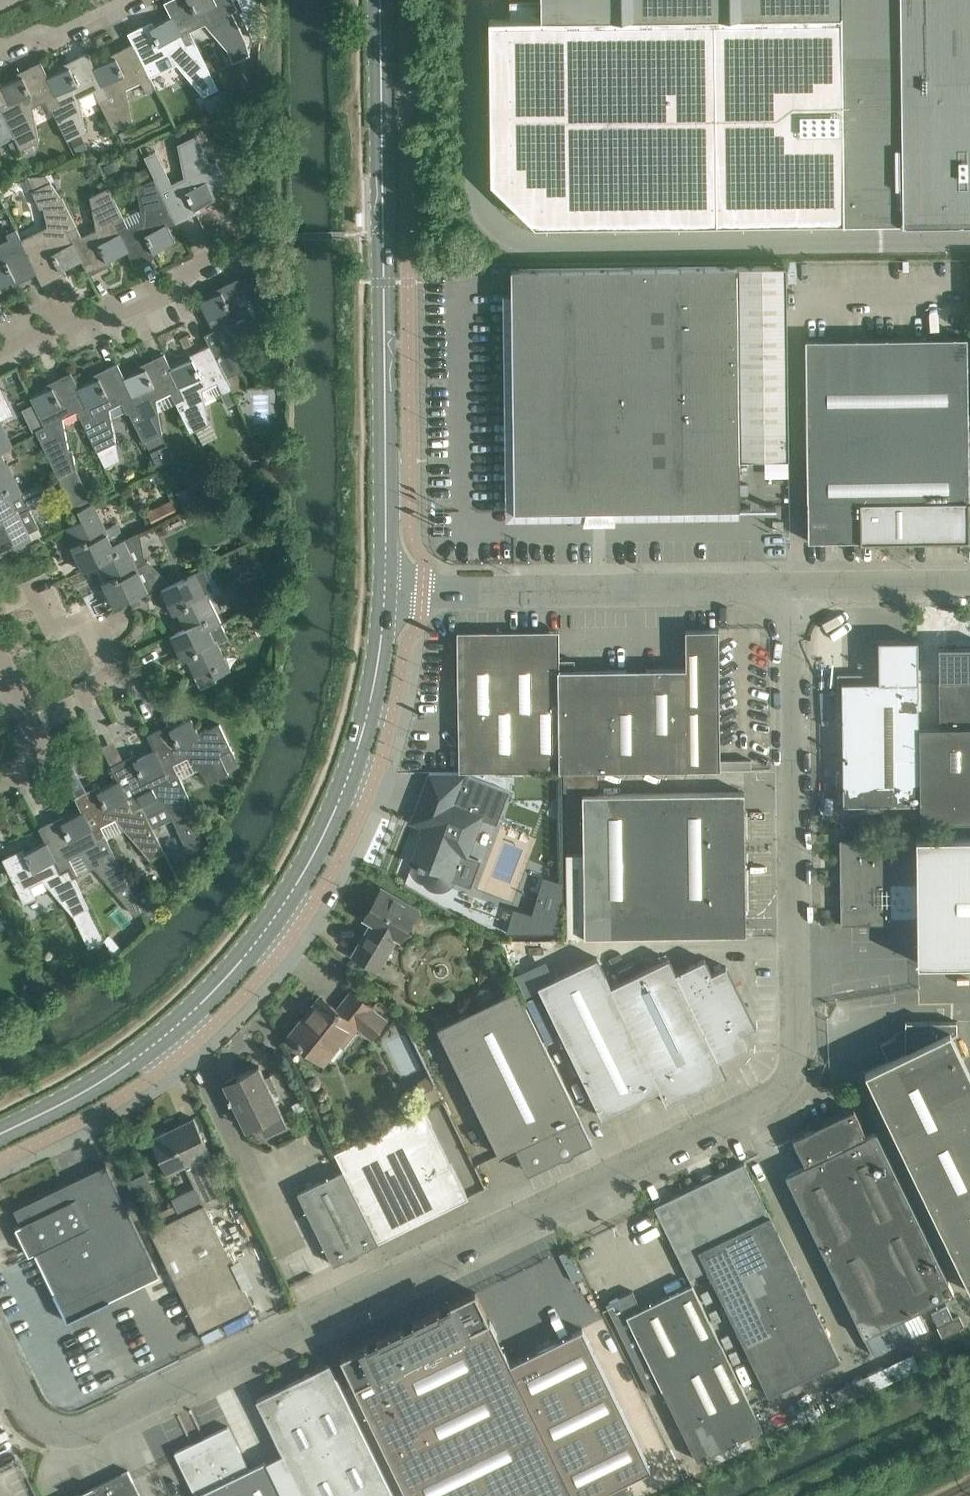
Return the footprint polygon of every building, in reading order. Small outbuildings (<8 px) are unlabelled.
[(172,16),(186,45),(195,40),(191,31),(206,24),(227,49),(234,62),(250,54),(246,40),(232,11),(238,8),(234,0),(168,0),(165,2),(172,16)] [(248,19),(259,14),(259,0),(239,0),(248,19)] [(509,17),(488,17),(490,181),(535,225),(843,221),(969,219),(969,0),(509,0),(509,17)] [(186,45),(172,16),(151,26),(149,22),(128,32),(133,43),(134,43),(150,76),(151,76),(159,72),(155,62),(170,55),(204,94),(218,87),(195,40),(186,45)] [(134,43),(133,43),(113,53),(115,57),(95,67),(108,95),(99,100),(114,130),(133,121),(127,89),(142,81),(147,92),(156,87),(151,76),(150,76),(134,43)] [(95,91),(99,100),(108,95),(95,67),(87,52),(66,62),(68,66),(48,76),(62,105),(53,109),(68,139),(86,130),(80,98),(95,91)] [(15,135),(14,135),(16,139),(20,146),(21,149),(40,140),(33,107),(48,100),(53,109),(62,105),(48,76),(41,61),(20,71),(22,76),(2,85),(0,82),(0,104),(15,135)] [(243,82),(222,93),(226,102),(247,92),(243,82)] [(14,135),(15,135),(0,104),(0,142),(14,135)] [(155,178),(177,222),(197,212),(195,208),(216,198),(211,187),(226,181),(216,162),(210,165),(195,135),(177,144),(184,176),(169,183),(164,173),(155,178)] [(16,139),(10,142),(13,149),(20,146),(16,139)] [(21,239),(37,272),(37,273),(42,283),(63,273),(61,269),(81,259),(68,231),(77,226),(63,196),(62,196),(47,174),(28,176),(34,189),(32,190),(40,207),(44,205),(48,226),(21,239)] [(177,222),(155,178),(137,187),(142,219),(127,226),(122,217),(114,221),(128,250),(135,265),(156,255),(154,251),(175,240),(168,226),(177,222)] [(122,217),(107,187),(89,196),(97,228),(82,235),(77,226),(68,231),(81,259),(89,274),(110,264),(108,260),(128,250),(114,221),(122,217)] [(37,273),(37,272),(21,239),(16,228),(6,233),(11,243),(0,248),(0,285),(15,278),(17,282),(37,273)] [(740,506),(739,457),(788,457),(786,265),(511,268),(514,511),(750,507),(750,506),(740,506)] [(213,329),(204,333),(209,344),(210,344),(226,376),(240,369),(234,334),(261,320),(266,318),(266,300),(262,292),(251,270),(218,286),(220,290),(199,300),(213,329)] [(808,540),(969,538),(967,336),(805,338),(808,540)] [(210,344),(209,344),(189,354),(191,358),(171,367),(185,396),(175,401),(190,431),(208,422),(202,389),(217,382),(227,403),(236,399),(232,388),(226,376),(210,344)] [(144,367),(124,377),(138,405),(128,410),(143,440),(145,439),(151,451),(166,444),(160,432),(162,431),(158,412),(155,399),(170,391),(175,401),(185,396),(171,367),(164,353),(143,363),(144,367)] [(138,405),(124,377),(117,362),(96,372),(98,376),(77,386),(91,414),(82,419),(96,449),(112,442),(115,440),(109,408),(124,400),(128,410),(138,405)] [(77,386),(70,371),(49,381),(51,385),(30,395),(39,414),(44,424),(35,428),(36,430),(58,475),(74,507),(91,498),(75,467),(72,448),(68,450),(62,417),(77,410),(82,419),(91,414),(77,386)] [(12,415),(9,409),(0,391),(0,421),(12,415)] [(39,414),(28,420),(33,431),(36,430),(35,428),(44,424),(39,414)] [(12,445),(0,421),(0,451),(12,445)] [(112,442),(96,449),(104,465),(112,461),(108,453),(115,449),(112,442)] [(166,444),(151,451),(157,464),(172,457),(166,444)] [(4,489),(9,499),(21,492),(6,462),(5,462),(0,453),(0,490),(4,489)] [(11,537),(16,546),(31,539),(28,533),(40,527),(30,508),(35,506),(32,501),(46,494),(41,482),(21,492),(9,499),(4,489),(0,490),(0,543),(11,537)] [(193,485),(177,492),(185,508),(201,501),(201,500),(193,485)] [(156,507),(147,511),(152,521),(161,516),(176,509),(171,500),(156,507)] [(93,502),(77,510),(81,519),(66,526),(75,544),(71,545),(83,570),(97,563),(97,562),(115,553),(111,545),(111,544),(123,539),(116,523),(105,528),(93,502)] [(115,553),(97,562),(98,563),(106,580),(102,582),(114,607),(160,585),(147,559),(146,560),(145,560),(133,534),(123,539),(111,544),(111,545),(115,553)] [(208,596),(219,591),(207,566),(161,588),(174,613),(177,611),(185,628),(204,619),(209,629),(221,623),(208,596)] [(204,619),(185,628),(171,635),(183,660),(187,658),(199,684),(230,669),(215,639),(226,633),(221,623),(209,629),(204,619)] [(457,631),(459,771),(720,768),(720,759),(720,739),(718,628),(686,629),(686,667),(575,669),(575,658),(559,659),(559,630),(457,631)] [(919,802),(918,726),(917,639),(879,639),(879,673),(838,673),(838,703),(842,703),(843,803),(862,803),(862,811),(881,811),(881,803),(919,802)] [(938,646),(939,726),(918,726),(919,802),(919,821),(969,821),(969,645),(938,646)] [(147,734),(154,749),(168,777),(178,773),(173,764),(188,756),(210,781),(229,772),(220,754),(232,748),(220,723),(208,729),(207,727),(198,731),(191,718),(170,728),(168,724),(147,734)] [(118,780),(132,808),(141,804),(144,808),(162,799),(174,812),(181,827),(188,824),(197,842),(209,837),(178,773),(168,777),(154,749),(134,759),(132,755),(111,765),(118,780)] [(720,768),(739,768),(751,768),(751,759),(720,759),(720,768)] [(598,770),(576,770),(576,790),(598,790),(598,770)] [(423,791),(412,821),(426,826),(412,862),(418,865),(417,866),(421,867),(420,869),(420,870),(421,872),(421,874),(421,875),(422,877),(423,878),(423,879),(424,881),(426,882),(427,883),(428,884),(429,885),(431,886),(432,886),(434,887),(435,887),(437,888),(439,888),(440,888),(442,887),(443,887),(445,887),(446,886),(448,885),(449,884),(451,883),(452,882),(453,881),(454,880),(470,886),(480,860),(467,856),(482,817),(496,823),(508,791),(458,772),(459,771),(431,771),(424,791),(423,791)] [(75,796),(82,811),(96,839),(105,835),(101,825),(116,818),(149,856),(163,849),(144,808),(141,804),(132,808),(118,780),(98,790),(96,786),(75,796)] [(744,791),(740,791),(583,793),(584,936),(746,934),(744,791)] [(39,827),(46,842),(60,870),(69,865),(65,856),(79,849),(136,913),(142,910),(105,835),(96,839),(82,811),(62,821),(60,816),(39,827)] [(917,841),(917,842),(840,843),(840,889),(841,911),(841,924),(917,923),(918,963),(969,962),(969,840),(917,841)] [(60,870),(46,842),(25,851),(23,847),(2,858),(24,902),(33,897),(28,887),(43,880),(65,905),(84,896),(69,865),(60,870)] [(508,932),(554,931),(563,898),(562,882),(543,877),(533,915),(514,909),(508,932)] [(418,909),(382,888),(365,917),(372,922),(353,954),(378,969),(397,936),(401,938),(418,909)] [(538,985),(539,988),(602,1116),(659,1088),(666,1102),(725,1074),(718,1059),(747,1046),(741,1032),(755,1024),(726,965),(712,972),(705,958),(676,971),(669,957),(611,985),(597,956),(538,985)] [(33,987),(23,991),(27,998),(47,988),(39,972),(29,976),(33,987)] [(57,973),(51,983),(62,989),(68,979),(57,973)] [(480,987),(476,995),(480,1002),(489,1002),(492,994),(488,987),(480,987)] [(525,1173),(592,1141),(580,1116),(518,988),(440,1026),(501,1155),(513,1149),(525,1173)] [(378,1013),(372,1008),(351,991),(337,1009),(322,997),(303,1020),(302,1019),(289,1035),(323,1062),(339,1043),(345,1048),(357,1033),(354,1030),(356,1027),(363,1032),(378,1013)] [(882,1043),(890,1059),(866,1070),(969,1287),(969,1072),(952,1034),(958,1031),(958,1020),(907,1021),(907,1031),(882,1043)] [(223,1083),(227,1091),(225,1092),(227,1096),(229,1095),(245,1127),(258,1121),(265,1134),(287,1123),(270,1089),(276,1086),(270,1074),(265,1077),(259,1065),(223,1083)] [(430,1075),(419,1080),(424,1091),(430,1104),(441,1099),(430,1075)] [(343,1169),(343,1170),(378,1242),(469,1197),(424,1107),(335,1152),(343,1169)] [(918,1310),(954,1292),(876,1131),(867,1135),(854,1108),(792,1138),(805,1165),(785,1174),(872,1354),(926,1328),(918,1310)] [(205,1206),(222,1198),(202,1157),(211,1153),(193,1117),(150,1138),(167,1174),(184,1166),(194,1186),(203,1204),(204,1203),(205,1206)] [(744,1162),(654,1205),(689,1277),(707,1268),(769,1394),(840,1359),(744,1162)] [(64,1184),(13,1208),(21,1224),(15,1227),(28,1254),(34,1251),(67,1319),(158,1275),(105,1164),(74,1179),(76,1182),(65,1187),(64,1184)] [(333,1264),(378,1242),(343,1170),(298,1191),(333,1264)] [(147,1174),(127,1183),(135,1198),(154,1189),(147,1174)] [(194,1186),(172,1197),(175,1204),(180,1215),(203,1204),(194,1186)] [(204,1203),(203,1204),(180,1215),(150,1229),(198,1330),(252,1304),(205,1206),(204,1203)] [(633,1290),(606,1303),(650,1393),(662,1387),(694,1453),(697,1460),(705,1456),(708,1464),(752,1443),(748,1434),(762,1427),(692,1283),(641,1308),(633,1290)] [(342,1356),(355,1385),(354,1385),(408,1495),(594,1495),(652,1468),(584,1328),(512,1362),(477,1290),(462,1297),(460,1299),(390,1333),(376,1339),(373,1341),(344,1355),(342,1356)] [(930,1312),(937,1325),(951,1318),(945,1305),(930,1312)] [(951,1318),(937,1325),(942,1336),(964,1325),(959,1314),(951,1318)] [(256,1398),(282,1452),(266,1460),(283,1495),(394,1495),(329,1363),(256,1398)] [(266,1460),(249,1468),(227,1425),(174,1451),(196,1495),(283,1495),(266,1460)] [(128,1470),(73,1495),(140,1495),(128,1470)]
